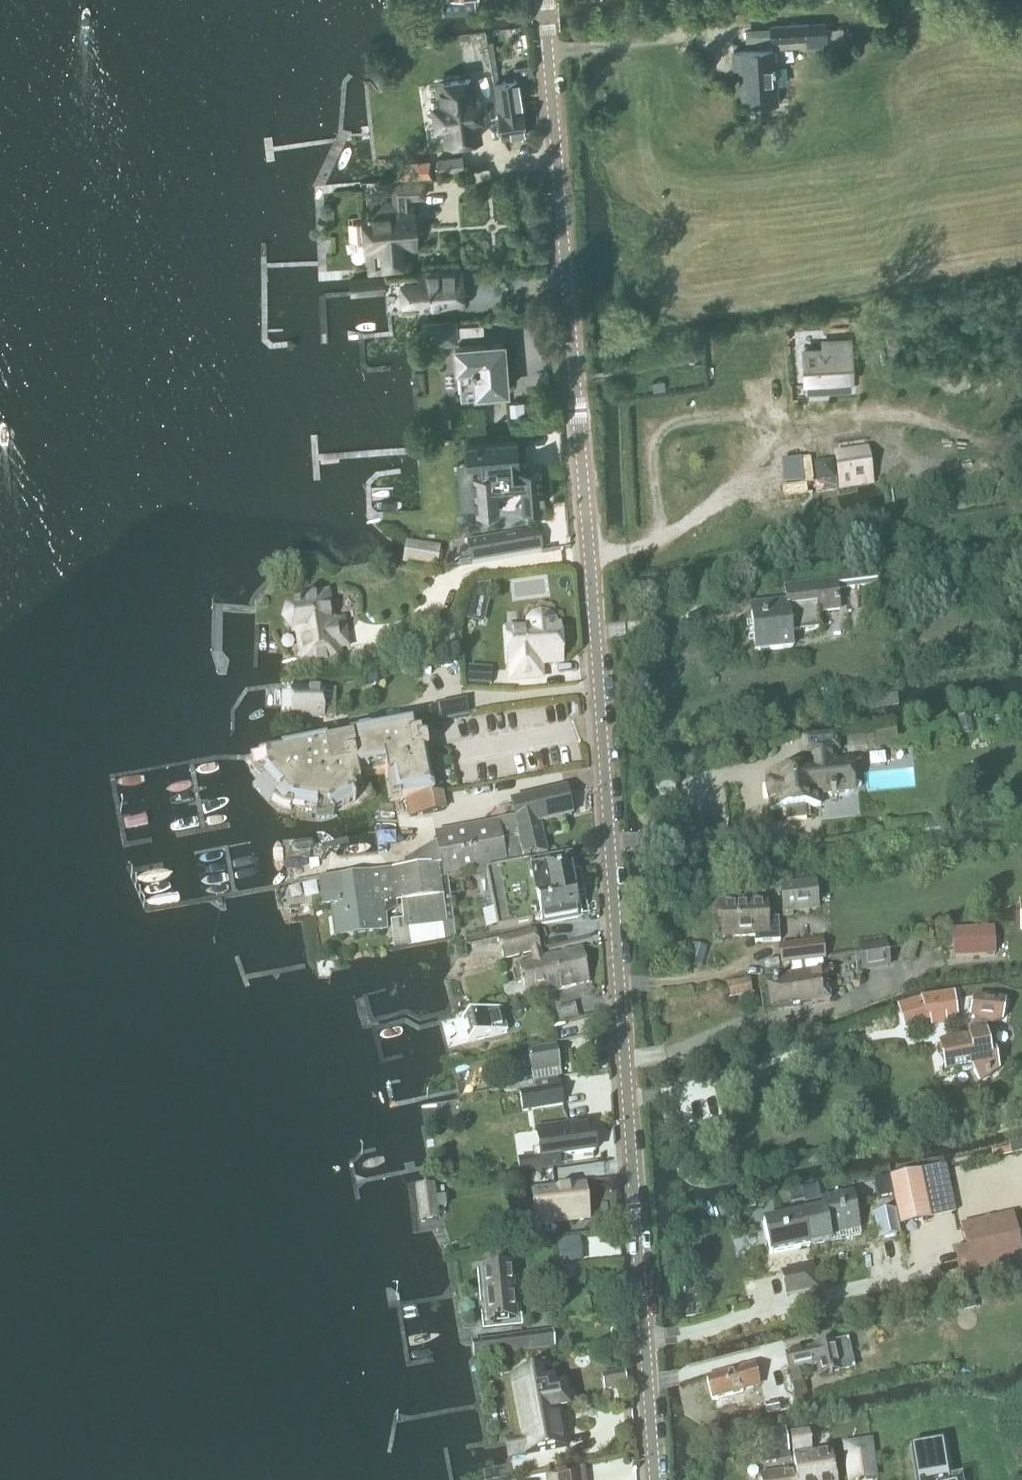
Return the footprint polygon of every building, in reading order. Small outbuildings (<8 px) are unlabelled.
[(444,2),(445,12),(479,9),(478,0),(444,0),(444,2)] [(827,29),(827,23),(772,26),(772,41),(778,40),(779,47),(808,46),(808,47),(827,47),(827,45),(845,44),(844,28),(827,29)] [(746,41),(771,40),(770,27),(746,28),(746,41)] [(774,49),(734,51),(735,68),(743,68),(743,78),(741,78),(742,84),(743,103),(750,103),(750,105),(755,104),(754,103),(766,102),(776,101),(778,101),(776,82),(775,67),(775,66),(775,54),(774,49)] [(496,82),(494,82),(503,137),(529,134),(524,106),(520,82),(520,78),(535,76),(535,74),(533,64),(514,67),(516,79),(500,81),(496,82)] [(442,102),(433,103),(436,124),(445,123),(448,142),(479,138),(476,110),(480,110),(478,92),(473,93),(471,79),(439,84),(442,102)] [(438,158),(440,172),(466,169),(464,155),(438,158)] [(365,221),(359,221),(360,239),(367,239),(368,251),(378,250),(380,268),(408,266),(407,247),(419,246),(416,206),(414,206),(413,200),(428,199),(427,180),(395,182),(396,199),(369,201),(369,210),(364,211),(365,221)] [(384,274),(351,276),(351,278),(352,291),(352,293),(385,290),(386,290),(387,293),(388,309),(465,303),(462,270),(462,268),(390,274),(384,274)] [(424,344),(456,342),(458,341),(456,319),(422,322),(424,344)] [(825,349),(805,350),(807,382),(851,379),(849,340),(824,341),(825,349)] [(503,342),(456,346),(457,367),(459,367),(461,398),(483,397),(483,392),(507,390),(503,342)] [(653,380),(654,390),(666,388),(665,379),(653,380)] [(511,415),(525,414),(524,400),(510,402),(511,415)] [(519,460),(517,437),(467,441),(468,461),(468,464),(477,463),(478,471),(473,471),(476,507),(476,509),(499,507),(498,488),(521,486),(522,505),(542,504),(540,465),(518,467),(517,460),(519,460)] [(873,483),(868,452),(850,455),(851,459),(839,460),(844,488),(873,483)] [(472,564),(542,552),(538,531),(468,543),(472,564)] [(437,565),(438,561),(439,556),(440,550),(411,545),(410,548),(410,550),(409,553),(408,561),(424,564),(435,566),(437,566),(437,565)] [(840,590),(871,587),(880,586),(878,571),(838,574),(839,583),(787,588),(787,589),(789,603),(766,605),(766,611),(753,612),(757,652),(794,648),(793,632),(821,630),(819,613),(842,611),(840,590)] [(476,587),(474,591),(488,595),(491,584),(476,587)] [(338,618),(332,589),(297,595),(299,605),(286,608),(282,622),(291,635),(294,634),(301,673),(346,665),(343,651),(352,650),(347,617),(338,618)] [(555,628),(552,621),(547,617),(540,615),(534,617),(530,623),(528,630),(508,631),(510,666),(513,665),(514,680),(540,678),(539,664),(560,662),(557,628),(555,628)] [(492,684),(492,669),(468,668),(467,683),(492,684)] [(380,679),(376,674),(370,676),(368,681),(372,685),(378,684),(380,679)] [(323,719),(323,691),(295,690),(294,718),(323,719)] [(442,723),(443,723),(470,717),(467,701),(439,707),(442,723)] [(870,749),(898,744),(894,719),(866,724),(870,749)] [(415,739),(413,729),(412,724),(350,736),(351,744),(329,748),(328,746),(327,746),(326,740),(282,748),(283,754),(258,759),(251,760),(252,765),(255,770),(258,774),(262,778),(264,776),(280,794),(273,801),(277,805),(282,808),(287,809),(293,810),(293,807),(317,811),(315,820),(320,821),(325,820),(330,819),(335,816),(333,813),(350,804),(347,799),(356,795),(353,789),(359,786),(361,786),(358,775),(386,769),(392,801),(435,793),(434,789),(442,787),(434,763),(431,764),(427,753),(429,753),(427,743),(422,744),(420,738),(415,739)] [(768,785),(766,786),(768,801),(770,801),(771,811),(787,809),(788,819),(807,818),(806,808),(821,806),(821,805),(818,805),(817,795),(850,793),(847,764),(835,765),(834,761),(834,753),(839,753),(838,735),(808,738),(811,772),(767,775),(768,785)] [(403,921),(390,923),(394,950),(409,947),(409,946),(443,940),(455,937),(453,923),(448,880),(490,871),(520,866),(519,862),(548,854),(541,824),(572,816),(566,789),(513,803),(516,817),(435,834),(437,843),(435,844),(393,870),(397,903),(400,902),(403,921)] [(410,819),(446,812),(442,795),(406,801),(410,819)] [(520,866),(490,871),(502,933),(579,917),(575,894),(575,893),(571,873),(574,873),(576,872),(574,862),(573,854),(572,854),(570,855),(559,857),(520,866)] [(331,877),(319,879),(322,906),(331,905),(335,938),(386,932),(385,904),(397,903),(393,870),(331,877)] [(786,917),(794,916),(794,911),(819,909),(817,882),(783,885),(786,917)] [(769,920),(768,901),(722,903),(724,937),(757,936),(757,943),(781,942),(780,920),(769,920)] [(1003,940),(1002,930),(948,935),(951,959),(998,954),(997,941),(1003,940)] [(542,959),(535,931),(499,941),(504,961),(532,954),(534,961),(519,965),(521,971),(512,973),(516,988),(506,991),(510,1004),(526,1000),(525,997),(528,997),(528,999),(591,982),(582,948),(542,959)] [(889,968),(885,941),(858,945),(858,950),(829,954),(830,962),(860,958),(862,972),(889,968)] [(823,943),(782,947),(784,964),(791,963),(824,959),(825,959),(823,943)] [(824,959),(791,963),(792,969),(792,973),(792,975),(825,970),(825,969),(824,962),(824,959)] [(767,979),(766,979),(771,1009),(812,1002),(812,1003),(813,1005),(830,1003),(826,975),(833,974),(832,969),(825,970),(792,975),(767,979)] [(753,994),(750,980),(729,984),(732,998),(753,994)] [(985,1033),(985,1023),(999,1020),(1002,1002),(990,993),(974,1001),(970,1017),(976,1019),(972,1031),(970,1031),(969,1038),(948,1042),(940,1046),(945,1073),(972,1068),(972,1070),(979,1081),(997,1070),(993,1049),(988,1050),(985,1033)] [(924,1004),(901,1011),(905,1026),(930,1018),(956,1015),(953,994),(923,999),(924,1004)] [(514,1015),(528,1010),(525,1001),(511,1005),(514,1015)] [(574,1005),(555,1010),(558,1022),(577,1017),(574,1005)] [(509,1034),(503,1011),(460,1022),(461,1023),(464,1022),(469,1043),(466,1044),(466,1045),(509,1034)] [(557,1047),(529,1052),(532,1074),(561,1069),(557,1047)] [(522,1113),(565,1107),(560,1081),(534,1085),(535,1091),(519,1094),(522,1113)] [(1005,1109),(1007,1122),(1021,1119),(1021,1113),(1021,1106),(1005,1109)] [(535,1155),(519,1157),(522,1174),(548,1169),(562,1167),(561,1162),(560,1156),(596,1150),(591,1122),(542,1130),(544,1145),(534,1147),(535,1155)] [(901,1225),(931,1219),(950,1209),(940,1167),(891,1177),(901,1225)] [(536,1226),(588,1220),(585,1186),(532,1191),(536,1226)] [(805,1205),(821,1202),(817,1186),(778,1194),(781,1207),(791,1205),(804,1202),(805,1205)] [(446,1208),(443,1188),(434,1190),(434,1189),(419,1191),(423,1222),(438,1220),(437,1210),(446,1208)] [(860,1230),(853,1194),(822,1201),(824,1210),(803,1215),(803,1214),(794,1216),(766,1222),(765,1222),(771,1255),(772,1255),(772,1254),(830,1242),(862,1236),(861,1230),(860,1230)] [(879,1243),(902,1237),(896,1210),(873,1215),(879,1243)] [(964,1278),(976,1275),(974,1268),(1019,1258),(1011,1219),(966,1229),(970,1249),(959,1252),(964,1278)] [(486,1273),(483,1273),(485,1286),(487,1286),(491,1321),(514,1319),(509,1265),(498,1267),(498,1264),(495,1264),(495,1267),(485,1268),(486,1273)] [(787,1296),(819,1289),(814,1264),(781,1271),(787,1296)] [(476,1358),(555,1347),(553,1332),(473,1343),(474,1344),(471,1344),(473,1357),(475,1356),(476,1358)] [(855,1367),(849,1337),(814,1344),(814,1346),(785,1352),(789,1370),(791,1369),(794,1381),(803,1379),(800,1367),(818,1363),(820,1375),(843,1370),(855,1367)] [(581,1374),(594,1372),(590,1350),(577,1352),(581,1374)] [(713,1399),(744,1391),(744,1389),(759,1385),(754,1365),(707,1377),(713,1399)] [(541,1383),(539,1372),(512,1377),(517,1404),(520,1403),(524,1426),(521,1427),(523,1437),(513,1439),(516,1455),(568,1445),(565,1429),(560,1430),(556,1410),(568,1407),(564,1386),(554,1388),(552,1380),(541,1383)] [(604,1389),(625,1385),(623,1373),(601,1377),(604,1389)] [(803,1381),(793,1383),(798,1406),(810,1403),(805,1380),(803,1381)] [(787,1445),(785,1431),(760,1435),(759,1435),(762,1457),(763,1464),(789,1461),(787,1445)] [(810,1431),(790,1433),(797,1479),(835,1479),(831,1449),(813,1452),(810,1431)] [(872,1440),(855,1442),(860,1479),(877,1479),(872,1440)] [(910,1446),(916,1479),(950,1479),(944,1441),(910,1446)] [(579,1467),(548,1475),(548,1479),(580,1479),(579,1467)] [(794,1472),(761,1476),(761,1479),(796,1479),(794,1472)]
